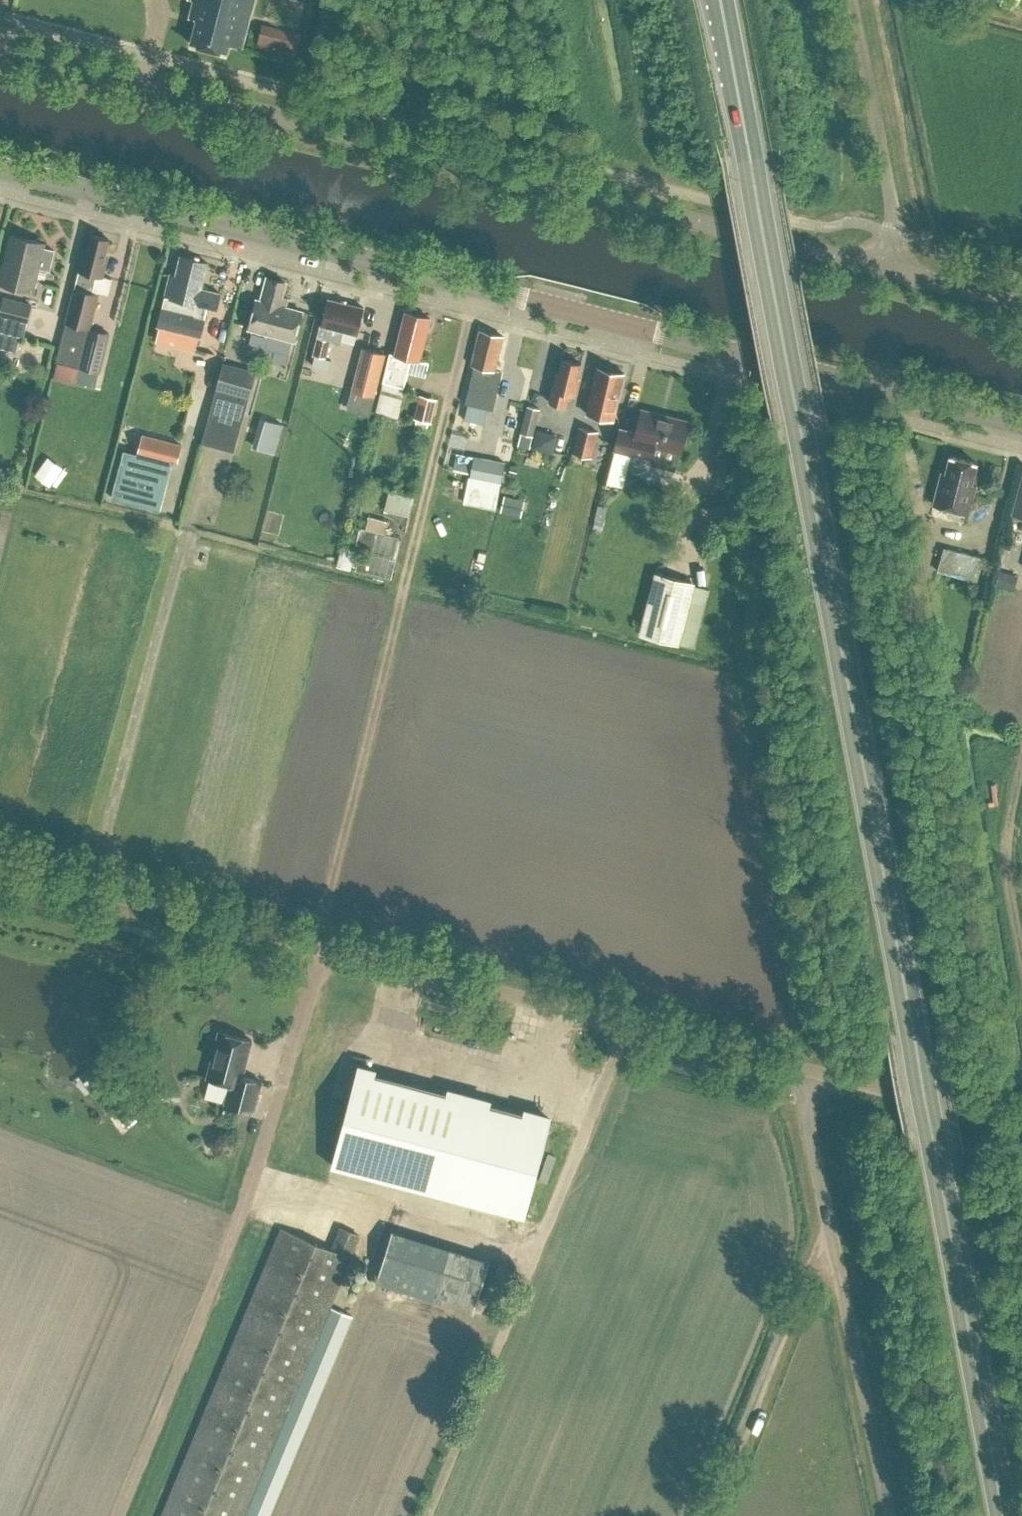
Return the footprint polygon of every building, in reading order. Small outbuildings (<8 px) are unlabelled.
[(197,17),(191,42),(227,51),(229,42),(243,45),(254,0),(194,0),(190,15),(197,17)] [(300,56),(305,39),(265,27),(260,44),(300,56)] [(109,238),(91,233),(88,247),(85,247),(53,376),(76,381),(80,365),(101,370),(110,332),(90,327),(98,293),(92,292),(97,273),(103,274),(107,260),(103,259),(109,238)] [(12,234),(0,281),(32,289),(39,258),(45,258),(47,248),(42,246),(43,242),(12,234)] [(159,323),(156,338),(195,348),(199,333),(201,334),(205,317),(190,313),(192,302),(217,308),(220,293),(201,288),(207,262),(180,255),(176,275),(170,274),(164,297),(165,297),(162,306),(158,323),(159,323)] [(294,339),(302,309),(285,305),(287,297),(282,296),(286,281),(266,276),(260,299),(257,298),(249,327),(252,328),(251,332),(252,342),(289,352),(293,338),(294,339)] [(0,307),(0,316),(26,323),(32,302),(3,294),(0,307)] [(318,336),(314,354),(315,354),(312,364),(330,368),(332,358),(325,356),(329,339),(340,342),(343,329),(357,333),(364,307),(328,298),(322,323),(320,322),(317,336),(318,336)] [(402,392),(403,386),(407,370),(425,375),(429,360),(420,357),(430,317),(405,310),(395,352),(390,351),(382,380),(384,380),(376,410),(392,414),(395,404),(399,406),(403,393),(402,392)] [(0,337),(0,343),(19,348),(22,333),(2,329),(0,337)] [(474,364),(472,375),(469,388),(485,392),(489,375),(493,376),(503,336),(504,335),(479,329),(479,330),(480,330),(472,364),(474,364)] [(376,394),(386,352),(362,346),(351,388),(376,394)] [(557,371),(549,401),(566,405),(569,393),(576,394),(579,381),(577,381),(581,362),(562,357),(559,371),(557,371)] [(223,360),(201,440),(234,449),(256,369),(223,360)] [(597,365),(586,412),(614,419),(624,372),(597,365)] [(433,421),(438,399),(419,395),(415,417),(433,421)] [(534,435),(540,408),(528,405),(521,432),(534,435)] [(680,451),(688,419),(642,408),(636,431),(620,427),(615,448),(651,457),(654,462),(674,467),(678,450),(680,451)] [(251,443),(279,451),(287,420),(260,412),(251,443)] [(598,430),(579,425),(573,450),(592,455),(598,430)] [(533,446),(556,451),(560,431),(537,427),(533,446)] [(124,448),(112,496),(146,505),(158,458),(176,463),(181,443),(142,433),(138,452),(124,448)] [(50,453),(38,473),(54,483),(67,464),(50,453)] [(971,483),(977,461),(950,454),(944,476),(940,476),(934,502),(933,501),(933,503),(952,507),(950,516),(963,519),(965,511),(968,512),(969,510),(968,510),(975,484),(971,483)] [(505,461),(473,455),(467,488),(495,493),(497,481),(501,482),(505,461)] [(1012,513),(1021,515),(1021,476),(1012,513)] [(412,495),(388,489),(384,509),(407,514),(412,495)] [(525,512),(527,496),(507,493),(504,509),(525,512)] [(370,514),(367,527),(387,531),(390,519),(370,514)] [(339,563),(353,567),(358,548),(344,544),(339,563)] [(947,545),(942,567),(981,577),(986,555),(947,545)] [(679,643),(695,580),(654,570),(638,632),(679,643)] [(218,1031),(206,1078),(230,1084),(225,1103),(254,1110),(261,1081),(242,1076),(251,1040),(218,1031)] [(358,1067),(332,1164),(524,1215),(550,1117),(380,1073),(358,1067)] [(120,1118),(125,1124),(136,1115),(131,1108),(120,1118)] [(352,1314),(331,1305),(352,1255),(351,1255),(360,1233),(342,1225),(332,1247),(281,1226),(162,1515),(268,1515),(352,1314)] [(392,1229),(380,1269),(376,1280),(473,1310),(489,1259),(392,1229)]
